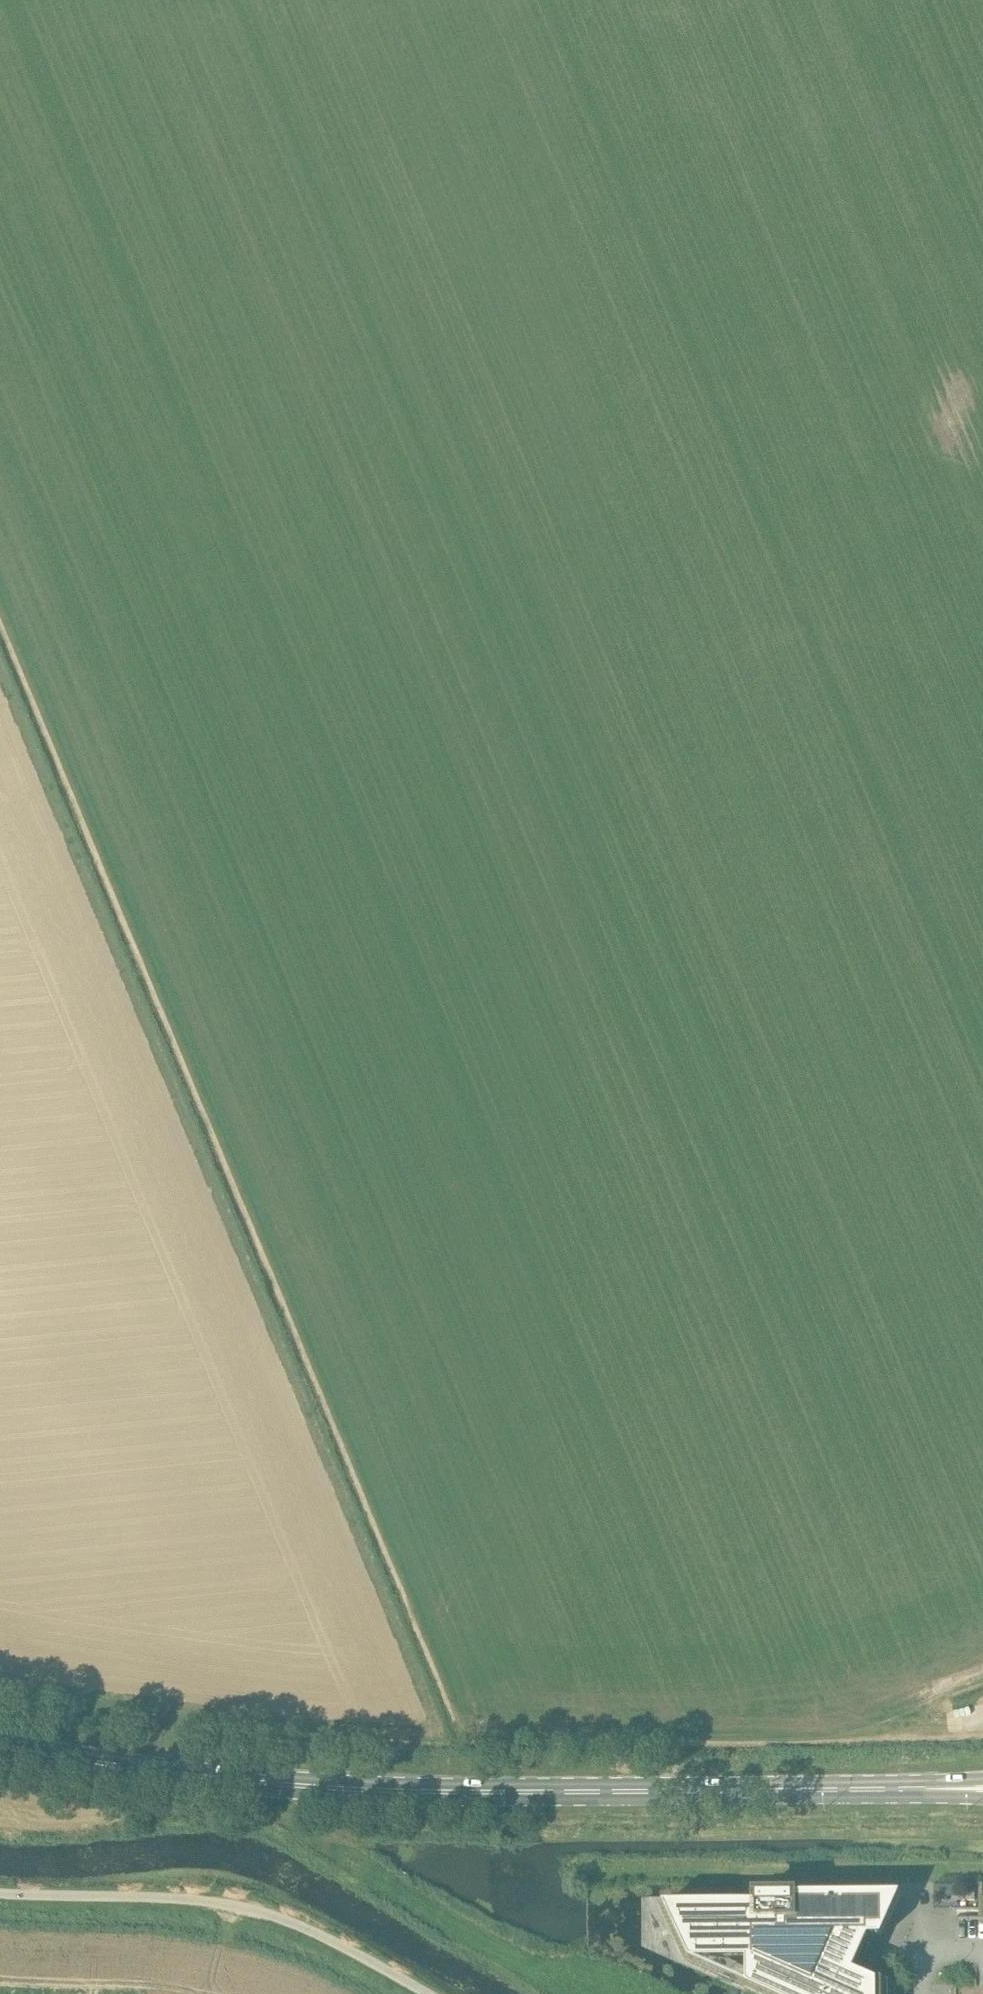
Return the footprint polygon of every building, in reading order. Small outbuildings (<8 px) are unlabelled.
[(958,1885),(936,1885),(936,1897),(958,1897),(958,1885)] [(690,1905),(690,1961),(743,1985),(747,1987),(764,1993),(891,1993),(891,1988),(867,1977),(855,1972),(860,1961),(868,1961),(868,1948),(865,1948),(870,1938),(882,1938),(901,1895),(801,1895),(757,1896),(757,1904),(735,1905),(690,1905)]
